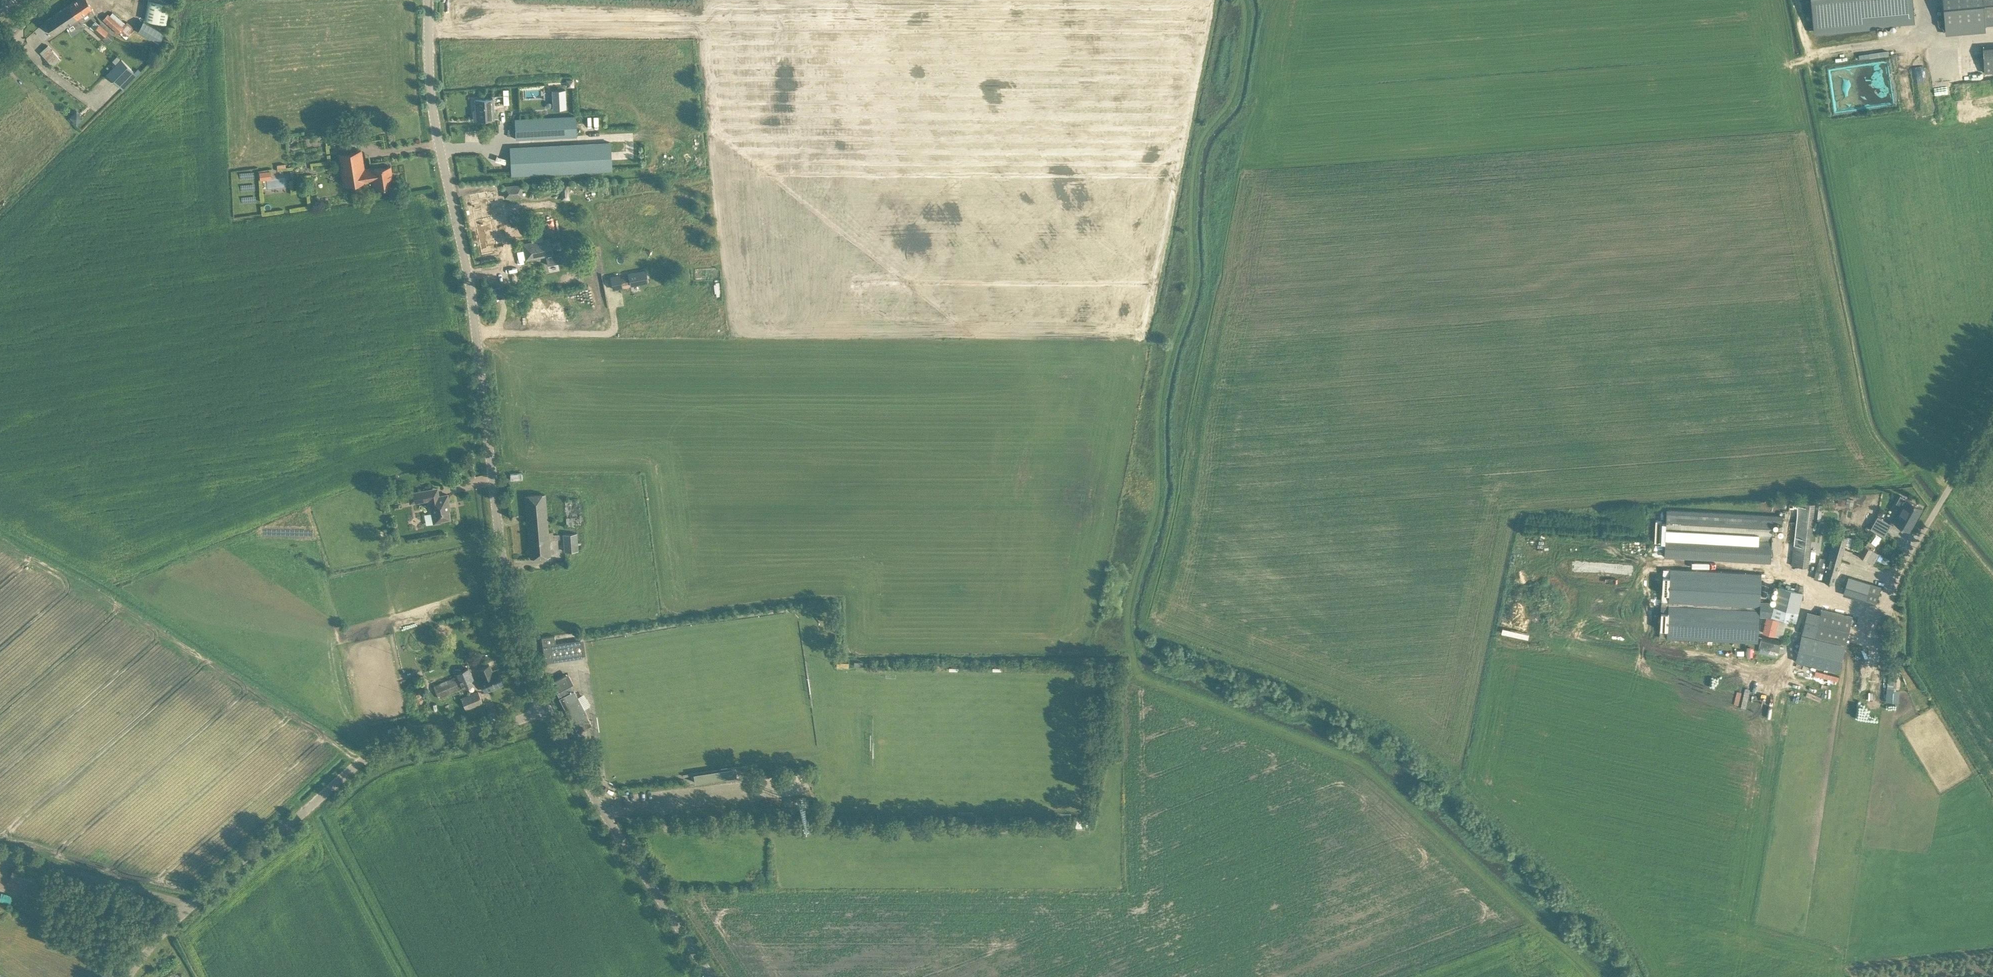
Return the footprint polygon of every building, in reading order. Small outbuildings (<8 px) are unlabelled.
[(92,8),(93,8),(88,0),(76,0),(69,5),(78,18),(79,17),(83,21),(95,13),(92,8)] [(174,0),(146,0),(142,19),(164,24),(169,2),(174,3),(174,0)] [(1916,0),(1815,0),(1818,32),(1918,23),(1916,0)] [(1985,25),(1992,24),(1992,0),(1983,0),(1985,25)] [(82,22),(83,21),(79,17),(78,18),(69,5),(46,21),(54,34),(77,18),(82,22)] [(119,33),(124,27),(108,14),(103,19),(119,33)] [(143,22),(137,32),(158,43),(163,34),(143,22)] [(92,31),(107,45),(114,37),(99,24),(92,31)] [(40,52),(53,66),(61,58),(48,45),(40,52)] [(148,54),(153,57),(157,50),(152,47),(148,54)] [(1992,72),(1992,47),(1983,48),(1984,72),(1992,72)] [(1919,50),(1909,51),(1913,72),(1923,70),(1919,50)] [(122,60),(107,75),(119,86),(126,79),(133,71),(122,60)] [(564,89),(551,90),(552,109),(565,109),(564,89)] [(474,120),(494,119),(493,98),(475,99),(476,110),(474,110),(474,120)] [(577,116),(515,119),(516,139),(578,136),(577,116)] [(610,139),(510,144),(511,175),(611,170),(610,139)] [(361,150),(339,153),(344,184),(365,181),(366,189),(394,184),(391,165),(372,168),(372,167),(364,169),(361,150)] [(560,185),(560,190),(561,191),(561,197),(560,198),(561,200),(570,200),(569,184),(560,185)] [(505,197),(522,196),(522,185),(504,186),(505,197)] [(486,189),(469,192),(475,218),(492,214),(491,211),(488,202),(489,201),(496,200),(493,189),(487,190),(486,189)] [(499,249),(492,214),(475,218),(482,252),(499,249)] [(598,233),(590,235),(596,255),(604,253),(598,233)] [(553,254),(550,238),(523,244),(526,259),(553,254)] [(619,275),(610,277),(612,290),(622,288),(622,286),(629,285),(630,287),(648,283),(645,270),(627,273),(628,275),(620,277),(619,275)] [(448,494),(439,495),(427,497),(426,489),(408,493),(410,503),(428,499),(427,498),(431,497),(434,511),(432,512),(434,523),(441,521),(440,520),(450,518),(448,503),(449,503),(448,494)] [(531,557),(550,556),(545,494),(526,495),(531,557)] [(1904,507),(1895,523),(1910,531),(1924,508),(1902,495),(1897,503),(1904,507)] [(582,524),(580,498),(565,499),(567,525),(582,524)] [(1809,567),(1815,504),(1799,502),(1792,565),(1809,567)] [(1773,515),(1670,510),(1668,558),(1771,563),(1773,515)] [(1879,515),(1871,528),(1885,536),(1892,524),(1879,515)] [(578,550),(577,533),(563,534),(564,551),(578,550)] [(1822,580),(1824,581),(1834,584),(1848,536),(1836,533),(1825,569),(1816,567),(1814,578),(1822,580)] [(1880,554),(1877,552),(1864,545),(1858,555),(1874,564),(1880,554)] [(1667,568),(1664,634),(1762,639),(1766,573),(1667,568)] [(1869,583),(1864,599),(1875,603),(1881,586),(1869,583)] [(1804,586),(1796,584),(1794,590),(1778,586),(1771,616),(1796,622),(1803,592),(1802,592),(1804,586)] [(1851,619),(1821,611),(1820,618),(1806,614),(1802,633),(1845,643),(1851,619)] [(1767,619),(1763,634),(1782,639),(1786,623),(1767,619)] [(545,663),(555,661),(583,657),(580,639),(556,643),(555,635),(542,637),(545,663)] [(1779,652),(1781,644),(1761,640),(1759,647),(1779,652)] [(1898,689),(1895,688),(1896,661),(1887,661),(1886,701),(1898,701),(1898,689)] [(481,676),(479,676),(485,691),(503,684),(497,669),(492,671),(489,664),(478,669),(481,676)] [(439,698),(460,689),(474,683),(468,668),(457,673),(457,675),(430,686),(432,691),(435,689),(439,698)] [(572,722),(577,732),(592,725),(587,715),(574,690),(571,684),(573,683),(568,673),(551,682),(556,692),(559,697),(572,723),(572,722)] [(588,673),(581,675),(585,691),(592,689),(588,673)] [(465,708),(482,701),(478,691),(461,698),(465,708)] [(1087,829),(1087,817),(1074,817),(1075,830),(1087,829)]
